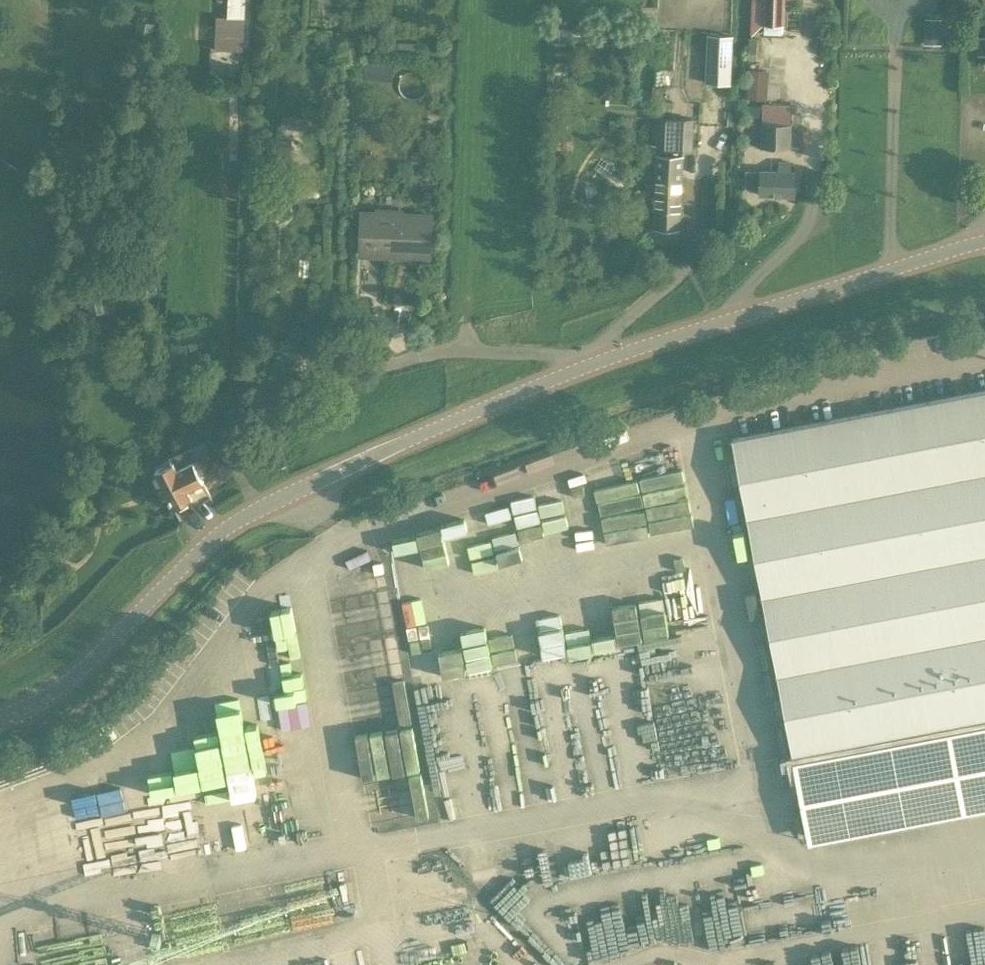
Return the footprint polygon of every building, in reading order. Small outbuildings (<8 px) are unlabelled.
[(253,0),(237,0),(237,12),(228,11),(227,39),(251,40),(253,0)] [(786,0),(763,0),(762,24),(785,24),(786,0)] [(926,19),(925,43),(940,43),(941,20),(926,19)] [(733,35),(707,34),(705,82),(731,84),(733,35)] [(747,83),(747,98),(767,99),(768,85),(747,83)] [(761,122),(760,142),(758,142),(758,148),(791,149),(792,124),(791,124),(792,104),(763,103),(762,122),(761,122)] [(633,116),(622,116),(621,120),(610,119),(610,127),(633,127),(633,116)] [(693,149),(693,120),(659,119),(658,148),(693,149)] [(679,228),(682,156),(656,155),(653,226),(679,228)] [(779,162),(779,166),(779,171),(746,170),(746,188),(760,189),(760,195),(795,196),(796,172),(791,172),(791,163),(779,162)] [(363,212),(361,245),(373,246),(372,253),(429,255),(431,215),(363,212)] [(794,755),(818,751),(820,751),(984,720),(984,392),(734,440),(794,755)] [(174,461),(155,470),(173,509),(174,508),(190,500),(193,499),(189,492),(188,490),(203,484),(204,483),(194,463),(193,461),(195,460),(190,450),(189,448),(171,456),(172,458),(174,461)]
